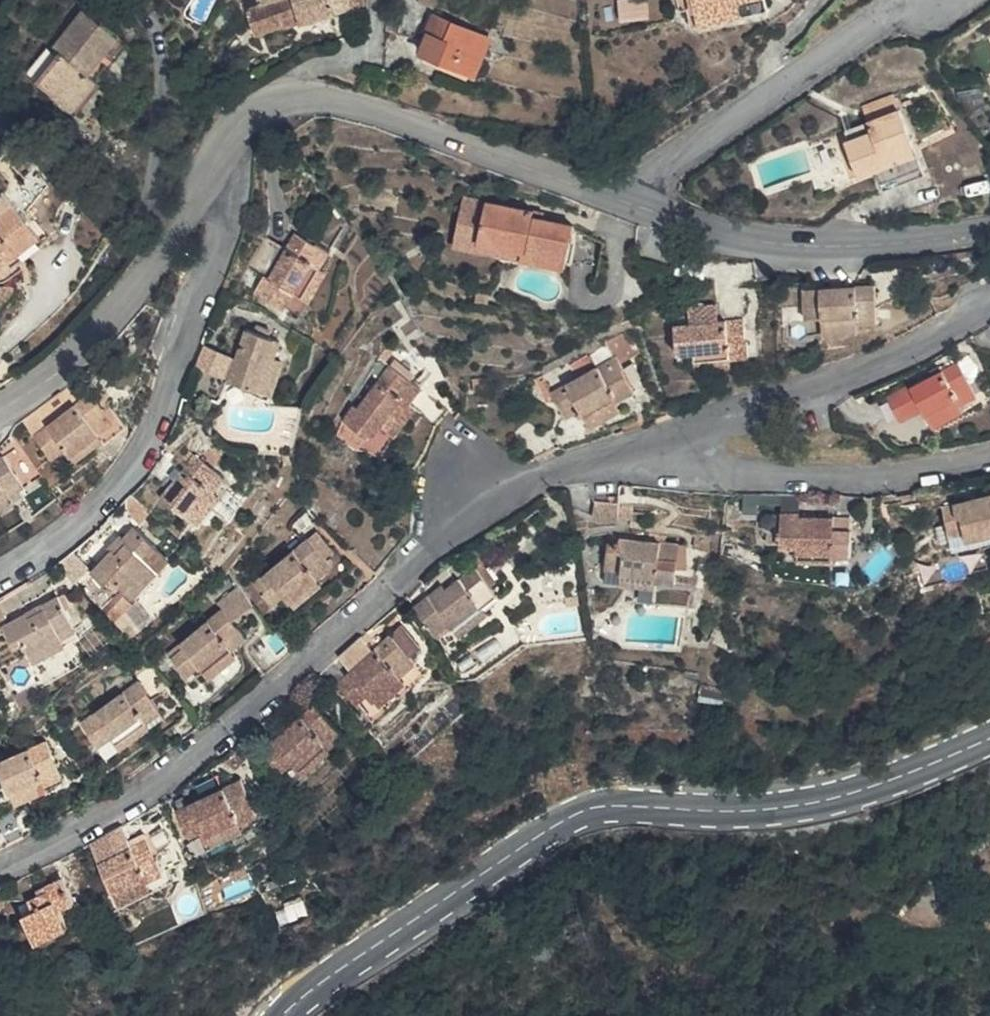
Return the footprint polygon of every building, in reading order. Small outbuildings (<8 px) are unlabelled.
[(282,20),(298,15),(302,26),(351,9),(348,0),(256,0),(259,11),(276,5),(282,20)] [(351,9),(368,3),(367,0),(348,0),(351,9)] [(624,20),(652,16),(650,0),(621,0),(624,20)] [(702,23),(746,13),(743,0),(696,0),(702,23)] [(276,5),(259,11),(247,16),(256,38),(285,27),(282,20),(276,5)] [(89,9),(55,50),(64,58),(43,81),(78,108),(101,81),(94,75),(86,70),(93,60),(101,66),(124,37),(89,9)] [(438,14),(432,29),(451,36),(457,21),(438,14)] [(282,20),(285,27),(285,32),(302,26),(298,15),(282,20)] [(451,36),(432,29),(424,51),(477,71),(491,34),(457,21),(451,36)] [(29,70),(43,81),(64,58),(55,50),(50,46),(29,70)] [(94,75),(101,66),(93,60),(86,70),(94,75)] [(848,128),(866,176),(883,170),(885,177),(924,162),(902,107),(848,128)] [(928,172),(924,162),(885,177),(890,187),(928,172)] [(533,209),(489,201),(482,241),(523,250),(522,258),(567,266),(575,224),(532,216),(533,209)] [(10,258),(7,253),(14,248),(18,252),(19,254),(41,236),(14,204),(0,216),(0,265),(10,258)] [(274,274),(270,271),(261,285),(303,312),(328,274),(319,268),(329,253),(300,234),(274,274)] [(10,258),(18,252),(14,248),(7,253),(10,258)] [(804,289),(807,319),(824,317),(825,331),(860,329),(859,322),(878,321),(875,284),(804,289)] [(690,304),(692,325),(676,327),(679,354),(694,352),(696,371),(732,367),(731,358),(750,356),(749,344),(743,345),(740,319),(720,321),(718,301),(690,304)] [(285,344),(250,330),(233,382),(273,397),(286,362),(279,361),(285,344)] [(211,344),(203,362),(227,372),(234,353),(211,344)] [(558,390),(572,416),(586,409),(589,416),(635,392),(624,371),(629,368),(622,356),(558,390)] [(433,393),(396,361),(350,420),(375,440),(387,426),(399,436),(433,393)] [(914,387),(935,425),(977,403),(958,364),(914,387)] [(55,421),(81,394),(71,385),(45,411),(55,421)] [(38,435),(55,458),(68,448),(78,460),(107,439),(113,445),(134,428),(126,417),(118,422),(95,392),(38,435)] [(16,500),(13,496),(28,486),(8,455),(0,460),(0,510),(16,500)] [(216,459),(181,498),(216,533),(240,507),(233,500),(245,487),(216,459)] [(963,544),(989,537),(989,491),(952,501),(963,544)] [(788,511),(788,529),(776,529),(776,545),(805,544),(805,558),(840,559),(840,551),(857,552),(858,537),(851,536),(852,516),(806,516),(805,511),(788,511)] [(85,563),(110,586),(121,574),(143,594),(169,565),(160,557),(167,551),(138,525),(124,540),(130,546),(120,557),(104,542),(85,563)] [(332,561),(312,538),(259,582),(278,604),(290,594),(299,605),(327,581),(319,572),(332,561)] [(672,579),(672,583),(687,585),(692,545),(620,538),(617,569),(635,571),(634,575),(672,579)] [(501,589),(481,564),(453,586),(447,580),(419,602),(443,632),(457,622),(462,630),(493,608),(487,599),(501,589)] [(615,584),(633,586),(634,575),(635,571),(617,569),(615,584)] [(671,590),(672,583),(672,579),(634,575),(633,586),(671,590)] [(10,623),(18,638),(30,632),(42,656),(71,641),(62,625),(77,618),(65,595),(10,623)] [(13,614),(4,598),(0,600),(0,621),(13,614)] [(253,636),(233,607),(190,640),(194,646),(182,655),(193,672),(208,660),(217,673),(244,654),(239,646),(253,636)] [(370,631),(344,653),(357,668),(343,681),(364,705),(378,693),(387,704),(415,680),(409,673),(421,662),(396,635),(383,646),(370,631)] [(147,681),(91,720),(115,753),(170,716),(147,681)] [(281,754),(306,782),(317,771),(322,776),(347,753),(341,747),(354,735),(330,709),(281,754)] [(6,760),(23,799),(71,778),(54,739),(6,760)] [(216,810),(188,822),(200,846),(224,836),(232,851),(261,836),(257,829),(276,820),(259,789),(216,810)] [(181,809),(188,822),(216,810),(207,793),(181,809)] [(10,843),(0,823),(0,848),(10,843)] [(137,844),(128,825),(95,840),(123,902),(158,886),(154,878),(166,872),(150,838),(137,844)] [(68,876),(55,883),(58,888),(38,898),(42,906),(29,912),(42,938),(74,923),(67,907),(80,901),(68,876)]
